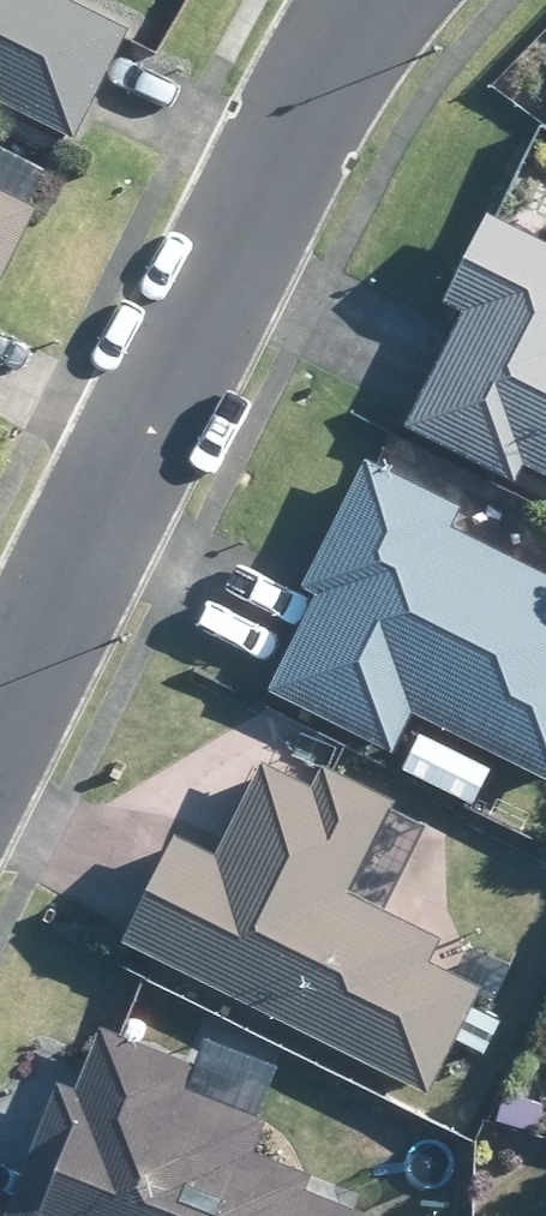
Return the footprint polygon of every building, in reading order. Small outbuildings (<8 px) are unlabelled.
[(66,138),(122,29),(66,0),(0,0),(0,104),(66,138)] [(18,210),(13,206),(0,200),(0,244),(18,210)] [(543,246),(481,215),(437,301),(458,312),(452,324),(408,412),(401,425),(509,480),(518,462),(545,477),(545,240),(543,246)] [(380,471),(357,458),(316,540),(295,583),(314,592),(274,669),(265,689),(387,751),(407,711),(545,780),(545,579),(506,558),(443,527),(453,506),(380,471)] [(341,891),(387,801),(316,766),(306,787),(254,761),(218,834),(208,855),(167,834),(114,940),(422,1093),(475,987),(471,986),(422,962),(434,937),(341,891)] [(383,858),(385,872),(396,881),(411,878),(418,867),(417,853),(404,846),(391,847),(383,858)] [(187,1066),(96,1029),(79,1067),(70,1088),(55,1083),(4,1208),(1,1215),(355,1215),(356,1213),(349,1209),(299,1189),(306,1174),(245,1150),(257,1119),(253,1117),(180,1087),(187,1066)]
